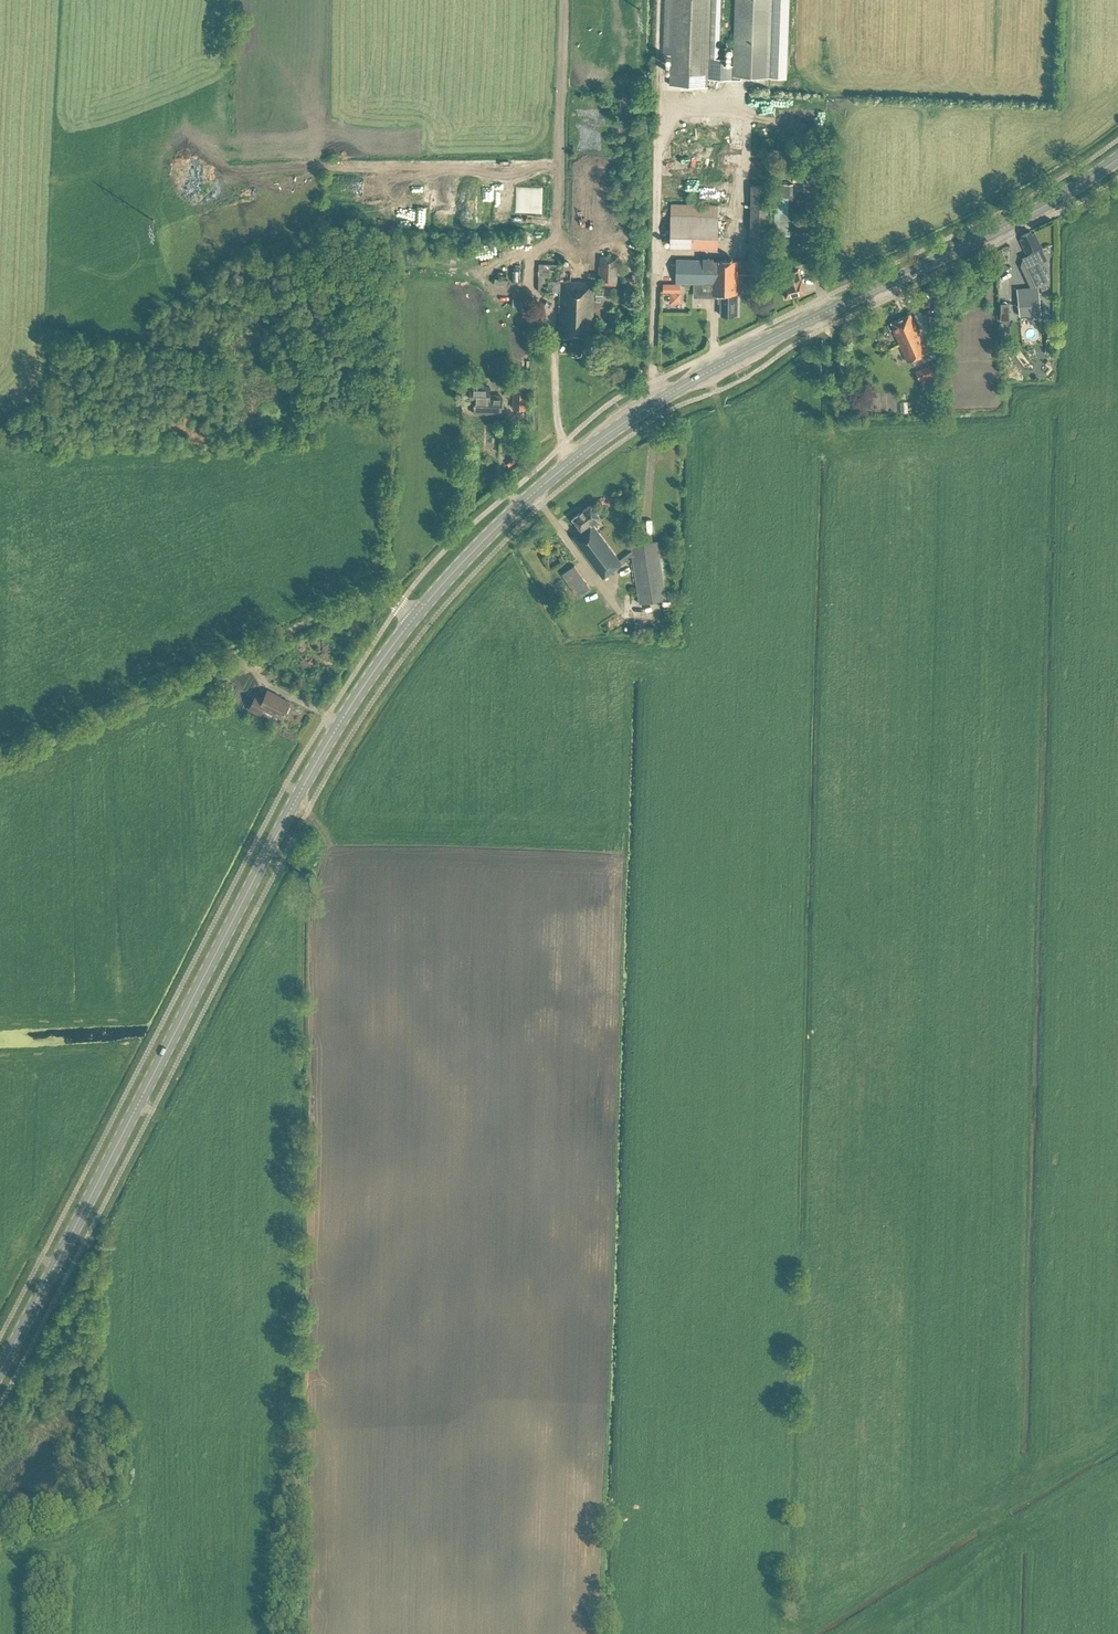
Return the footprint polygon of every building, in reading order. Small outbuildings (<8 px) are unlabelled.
[(662,54),(671,55),(670,84),(692,85),(707,85),(707,74),(733,75),(733,69),(725,69),(726,57),(718,56),(720,0),(664,0),(662,54)] [(733,75),(768,76),(783,77),(785,0),(736,0),(733,69),(733,75)] [(748,260),(738,259),(676,258),(676,282),(701,282),(701,291),(712,292),(712,293),(721,294),(720,314),(737,314),(738,287),(737,287),(738,273),(765,274),(768,185),(750,184),(748,260)] [(671,238),(719,239),(720,204),(671,203),(671,238)] [(792,206),(774,206),(774,233),(791,233),(792,206)] [(1041,247),(1034,232),(1031,233),(1030,229),(1021,234),(1023,237),(1020,238),(1027,254),(1022,256),(1036,285),(1049,279),(1040,261),(1047,258),(1041,247)] [(997,262),(1006,258),(1001,249),(993,253),(997,262)] [(619,255),(599,254),(598,284),(618,285),(619,255)] [(539,290),(545,290),(559,290),(558,337),(571,337),(570,352),(581,352),(582,348),(593,348),(594,331),(593,331),(594,280),(570,280),(570,263),(540,262),(539,290)] [(798,268),(785,272),(787,281),(782,282),(786,297),(805,291),(801,277),(800,277),(798,268)] [(492,280),(506,283),(508,277),(494,274),(492,280)] [(663,284),(663,291),(679,292),(679,284),(663,284)] [(1041,313),(1038,291),(1038,285),(1017,288),(1019,315),(1041,313)] [(890,322),(908,360),(928,351),(910,312),(890,322)] [(530,313),(530,324),(543,324),(543,313),(530,313)] [(1052,349),(1054,338),(1046,337),(1045,348),(1052,349)] [(921,382),(940,374),(939,360),(916,369),(921,382)] [(513,406),(526,406),(527,378),(513,378),(513,406)] [(501,412),(501,394),(490,394),(490,385),(470,384),(470,400),(475,400),(474,411),(501,412)] [(666,598),(657,539),(630,543),(631,549),(619,559),(592,523),(600,517),(590,503),(572,517),(582,530),(572,537),(602,577),(626,561),(626,560),(632,555),(640,603),(666,598)] [(596,619),(607,611),(574,564),(562,573),(578,596),(579,595),(596,619)] [(256,693),(249,708),(260,713),(263,707),(282,717),(290,700),(276,693),(276,692),(268,688),(264,697),(256,693)]
